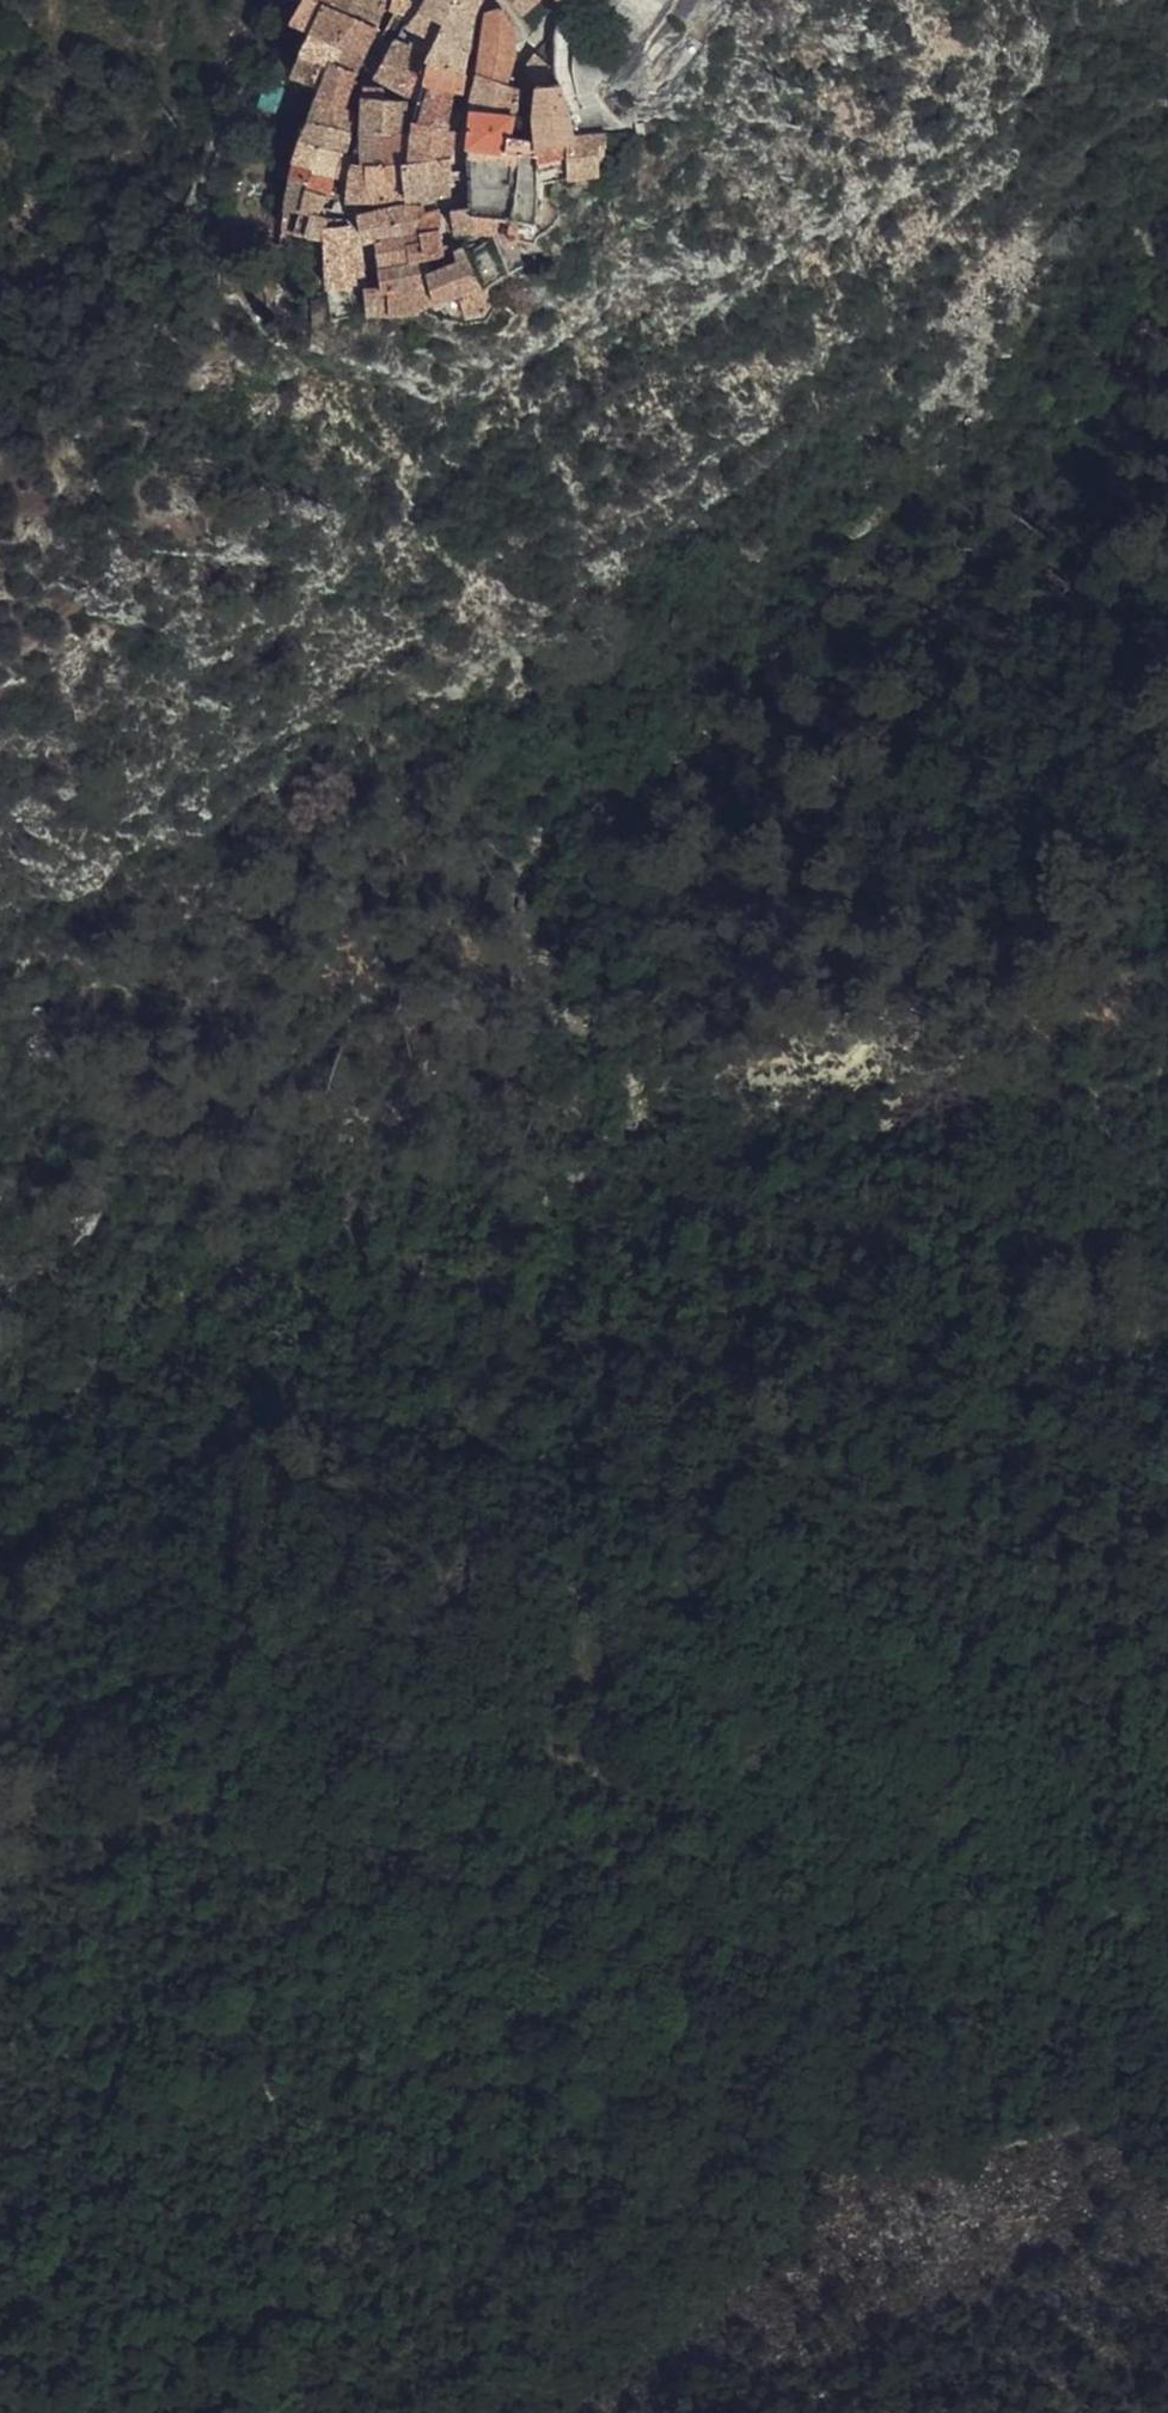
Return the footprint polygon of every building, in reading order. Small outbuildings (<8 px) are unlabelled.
[(289,42),(310,51),(358,73),(370,48),(373,38),(383,10),(374,4),(366,0),(317,0),(310,13),(289,42)] [(403,31),(409,34),(418,5),(403,0),(395,0),(389,25),(403,31)] [(418,5),(427,9),(433,0),(403,0),(418,5)] [(462,25),(475,5),(466,0),(433,0),(427,9),(451,20),(462,25)] [(473,30),(478,17),(481,11),(490,0),(478,0),(475,5),(462,25),(473,30)] [(519,32),(546,6),(541,0),(506,0),(498,8),(519,32)] [(439,47),(443,40),(451,20),(427,9),(418,5),(409,34),(439,47)] [(443,40),(468,51),(473,30),(462,25),(451,20),(443,40)] [(483,32),(478,61),(510,68),(510,66),(505,39),(496,26),(483,32)] [(389,57),(427,77),(434,59),(439,47),(409,34),(403,31),(389,57)] [(434,59),(464,71),(468,51),(443,40),(439,47),(434,59)] [(318,104),(305,137),(343,149),(348,129),(339,125),(343,113),(346,103),(349,94),(358,73),(310,51),(290,90),(318,104)] [(389,57),(369,93),(413,118),(427,77),(389,57)] [(427,77),(413,118),(410,126),(423,131),(427,124),(434,126),(437,126),(439,125),(442,122),(449,112),(456,114),(462,90),(460,89),(464,71),(434,59),(427,77)] [(478,61),(473,92),(501,98),(504,89),(510,68),(478,61)] [(531,100),(554,98),(548,81),(528,71),(520,82),(524,90),(526,93),(528,95),(530,96),(530,97),(531,100)] [(466,128),(507,138),(512,103),(501,98),(473,92),(466,128)] [(527,132),(562,133),(555,98),(554,98),(531,100),(527,132)] [(360,103),(355,151),(403,153),(410,153),(412,139),(407,140),(399,139),(400,121),(382,116),(379,106),(360,103)] [(421,134),(419,140),(440,140),(442,134),(437,126),(434,126),(427,124),(423,131),(421,134)] [(410,126),(408,131),(421,134),(423,131),(410,126)] [(410,153),(403,153),(400,179),(446,179),(449,147),(455,145),(456,138),(456,132),(455,130),(454,128),(452,129),(450,129),(442,134),(440,140),(419,140),(412,139),(410,153)] [(464,200),(501,206),(507,138),(466,128),(462,165),(464,200)] [(408,131),(407,140),(412,139),(419,140),(421,134),(408,131)] [(562,160),(564,149),(562,133),(527,132),(530,159),(562,160)] [(297,156),(277,235),(280,237),(307,246),(311,233),(313,228),(321,213),(330,196),(332,190),(337,170),(340,161),(343,149),(305,137),(297,156)] [(599,161),(599,149),(564,149),(562,160),(561,193),(590,189),(590,172),(597,171),(597,161),(599,161)] [(351,151),(347,173),(346,180),(362,180),(400,179),(403,153),(355,151),(351,151)] [(342,171),(337,170),(332,190),(338,192),(344,193),(344,190),(346,180),(347,173),(342,171)] [(400,179),(362,180),(362,191),(361,216),(368,216),(398,216),(400,179)] [(446,179),(400,179),(398,216),(444,211),(446,179)] [(362,180),(346,180),(344,190),(362,191),(362,180)] [(344,190),(344,193),(342,216),(361,216),(362,191),(344,190)] [(489,229),(499,232),(501,206),(464,200),(465,223),(465,225),(489,229)] [(368,252),(418,248),(416,229),(414,222),(390,220),(364,225),(368,252)] [(450,248),(466,246),(465,225),(465,223),(458,223),(446,224),(450,248)] [(358,253),(368,252),(364,225),(356,227),(354,227),(355,231),(358,253)] [(422,272),(437,268),(436,262),(432,239),(434,237),(435,225),(431,225),(416,229),(418,248),(422,272)] [(486,244),(489,229),(465,225),(466,246),(486,244)] [(307,246),(306,248),(316,252),(315,249),(316,247),(321,240),(323,233),(313,228),(311,233),(307,246)] [(280,237),(280,260),(303,259),(306,248),(307,246),(280,237)] [(315,249),(316,252),(317,259),(333,258),(336,285),(357,283),(354,264),(352,259),(343,239),(332,239),(321,240),(316,247),(315,249)] [(413,272),(422,272),(418,248),(368,252),(372,276),(413,272)] [(321,274),(322,295),(337,295),(336,285),(333,258),(317,259),(319,268),(321,274)] [(477,315),(472,304),(455,263),(448,266),(451,274),(443,276),(462,324),(477,319),(477,315)] [(398,323),(415,322),(416,318),(432,313),(421,284),(423,283),(422,272),(413,272),(372,276),(376,296),(377,303),(382,302),(383,324),(398,323)] [(458,330),(462,324),(443,276),(423,283),(421,284),(432,313),(416,318),(415,322),(418,323),(420,324),(444,328),(458,330)] [(322,295),(322,303),(356,297),(356,299),(359,298),(357,283),(336,285),(337,295),(322,295)] [(144,356),(152,357),(154,348),(146,348),(144,356)]
